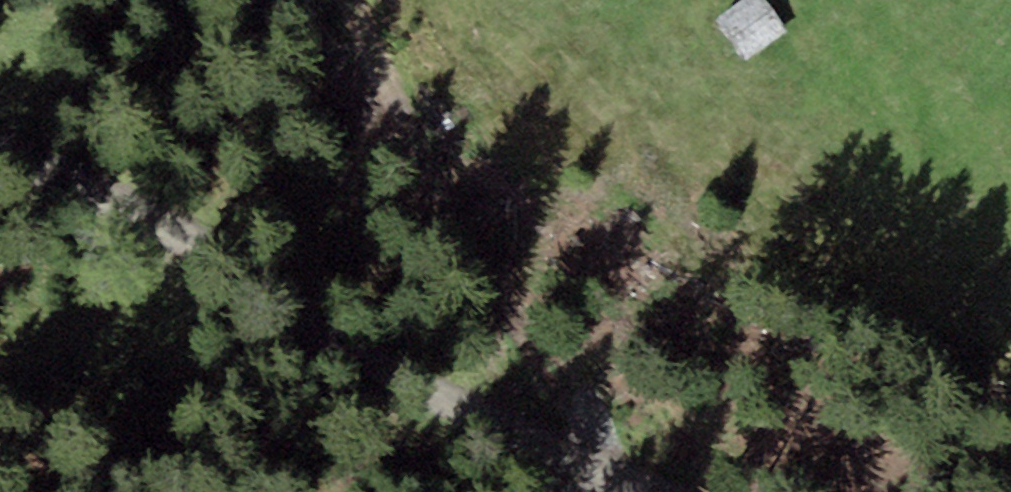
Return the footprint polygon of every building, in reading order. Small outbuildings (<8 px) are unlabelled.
[(781,29),(768,0),(732,0),(721,5),(741,48),(781,29)]
